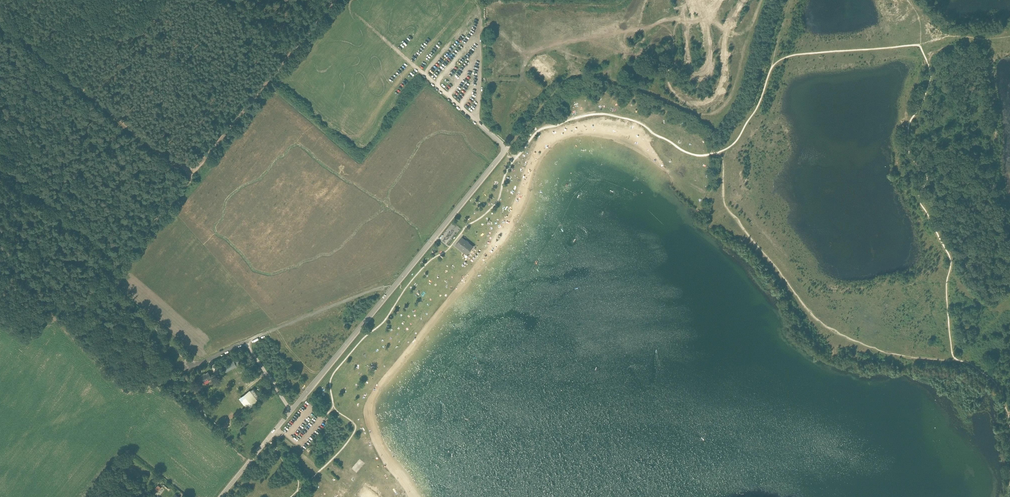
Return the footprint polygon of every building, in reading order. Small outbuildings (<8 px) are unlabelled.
[(499,67),(498,75),(519,75),(519,67),(499,67)] [(582,109),(588,103),(582,97),(576,104),(582,109)] [(456,245),(464,252),(471,244),(462,237),(456,245)] [(243,371),(239,363),(237,359),(223,367),(226,372),(236,366),(240,372),(243,371)] [(211,377),(208,372),(198,378),(201,383),(211,377)] [(211,387),(216,395),(228,387),(222,379),(211,387)] [(255,387),(249,391),(258,402),(263,397),(255,387)] [(198,397),(192,401),(196,407),(195,407),(197,411),(204,407),(198,397)]
